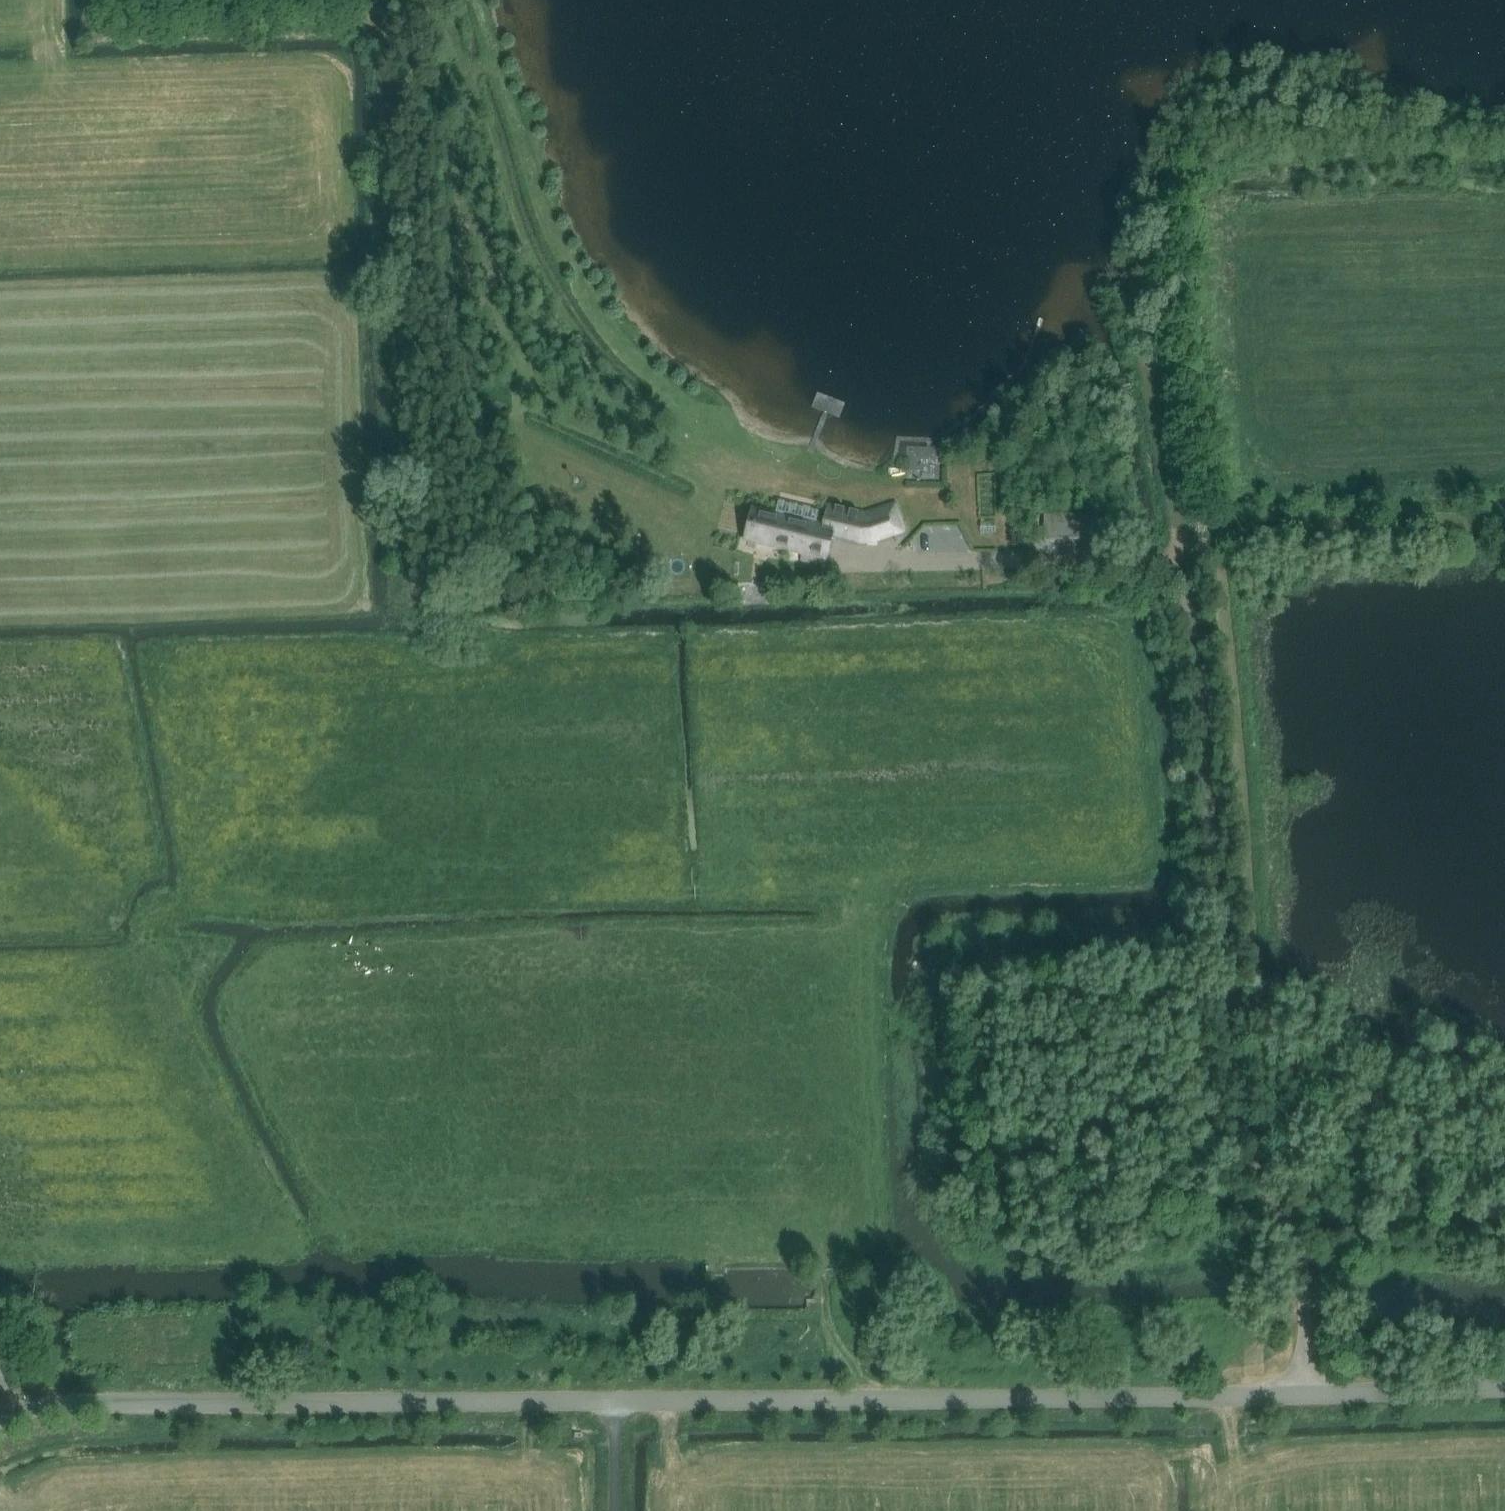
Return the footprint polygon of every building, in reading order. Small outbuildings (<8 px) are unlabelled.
[(832,534),(860,541),(865,517),(858,515),(859,512),(849,510),(849,513),(844,512),(845,509),(835,507),(835,510),(828,508),(823,527),(752,510),(745,538),(804,553),(803,559),(824,564),(826,558),(832,534)] [(893,507),(865,517),(860,541),(873,540),(901,530),(893,507)] [(1093,514),(1043,515),(1044,541),(1093,541),(1093,514)]
